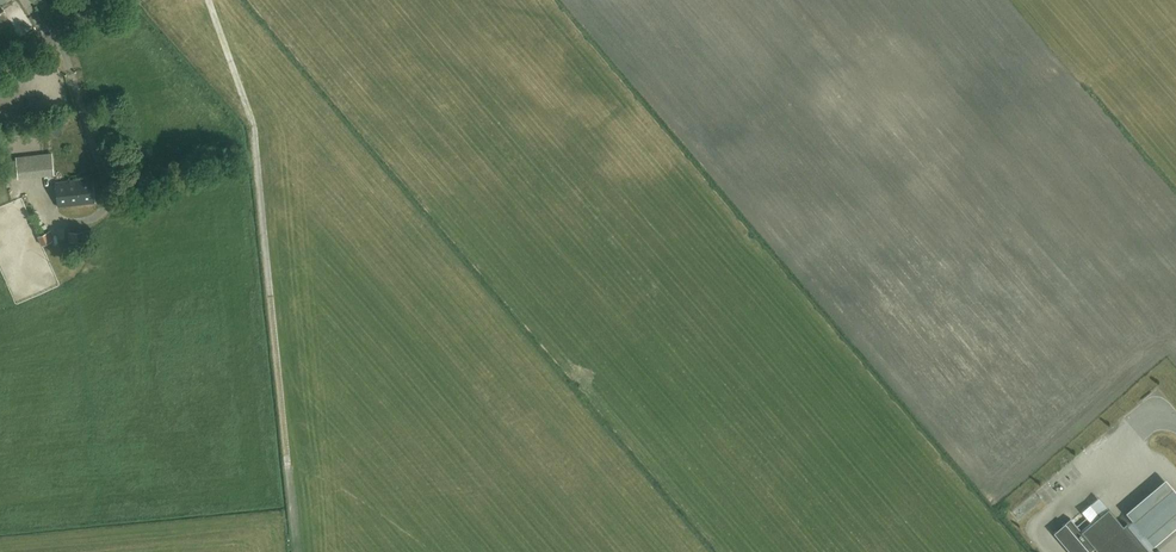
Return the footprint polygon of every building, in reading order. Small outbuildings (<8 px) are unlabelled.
[(18,177),(37,175),(36,157),(17,158),(18,177)] [(94,203),(92,178),(55,182),(58,207),(94,203)] [(1122,515),(1152,551),(1169,538),(1175,533),(1175,505),(1159,485),(1122,515)] [(1079,503),(1088,512),(1105,495),(1097,487),(1079,503)] [(1032,494),(1013,507),(1018,515),(1038,503),(1032,494)] [(1072,520),(1070,518),(1056,530),(1054,532),(1070,551),(1089,551),(1095,548),(1098,551),(1145,551),(1123,526),(1127,523),(1127,522),(1123,525),(1108,508),(1081,531),(1072,520)]
